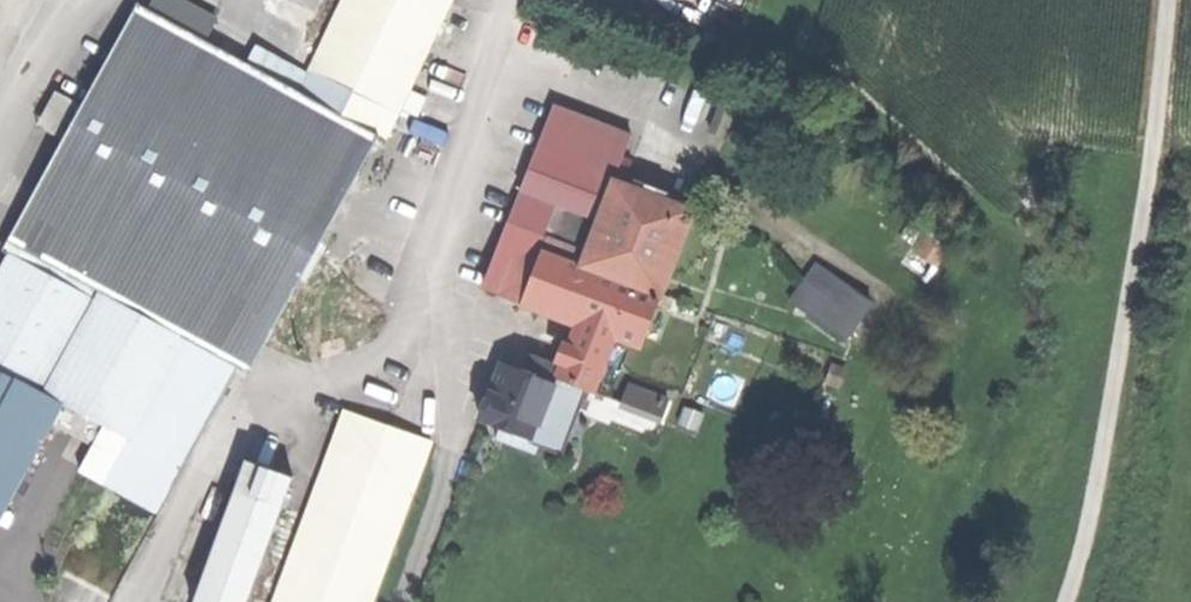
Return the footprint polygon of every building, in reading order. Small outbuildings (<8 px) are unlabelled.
[(313,68),(319,72),(400,112),(454,0),(346,0),(313,68)] [(152,9),(16,253),(86,289),(91,281),(188,333),(254,370),(383,128),(310,91),(259,66),(152,9)] [(259,66),(310,91),(319,72),(313,68),(269,47),(259,66)] [(400,112),(319,72),(310,91),(383,128),(391,131),(400,112)] [(65,88),(49,124),(76,136),(92,100),(65,88)] [(559,103),(515,219),(540,229),(552,197),(561,201),(576,162),(619,178),(637,132),(559,103)] [(576,162),(561,201),(604,217),(619,178),(576,162)] [(619,178),(604,217),(587,262),(667,292),(698,208),(619,178)] [(552,197),(540,229),(549,232),(561,201),(552,197)] [(491,283),(530,298),(549,248),(587,262),(604,217),(561,201),(549,232),(540,229),(515,219),(491,283)] [(587,320),(592,306),(626,320),(621,333),(647,343),(667,292),(587,262),(549,248),(530,298),(587,320)] [(0,275),(0,365),(66,400),(109,423),(135,436),(188,333),(91,281),(86,289),(16,253),(13,251),(0,275)] [(820,258),(808,276),(833,292),(844,275),(820,258)] [(833,292),(820,312),(853,334),(877,297),(844,275),(833,292)] [(795,295),(820,312),(833,292),(808,276),(795,295)] [(587,320),(569,366),(566,376),(594,386),(600,389),(609,365),(618,341),(621,333),(626,320),(592,306),(587,320)] [(633,346),(618,341),(609,365),(624,371),(633,346)] [(538,354),(533,369),(563,381),(566,376),(569,366),(538,354)] [(533,369),(508,360),(497,389),(487,415),(506,422),(542,436),(541,440),(563,448),(570,451),(594,386),(566,376),(563,381),(533,369)] [(66,400),(0,365),(0,522),(66,400)] [(615,394),(624,371),(609,365),(600,389),(615,394)] [(637,382),(630,402),(669,416),(676,396),(637,382)] [(435,440),(349,409),(279,601),(376,601),(435,440)] [(559,457),(563,448),(541,440),(542,436),(506,422),(501,435),(559,457)] [(110,486),(135,436),(109,423),(84,473),(110,486)] [(82,434),(75,437),(72,443),(75,450),(82,453),(88,450),(91,444),(89,437),(82,434)] [(320,443),(313,445),(309,451),(310,458),(317,462),(324,461),(328,455),(327,447),(320,443)] [(200,601),(252,601),(298,474),(253,458),(224,537),(214,564),(200,601)] [(132,493),(116,526),(128,532),(144,499),(132,493)] [(186,554),(214,564),(224,537),(196,527),(186,554)]
